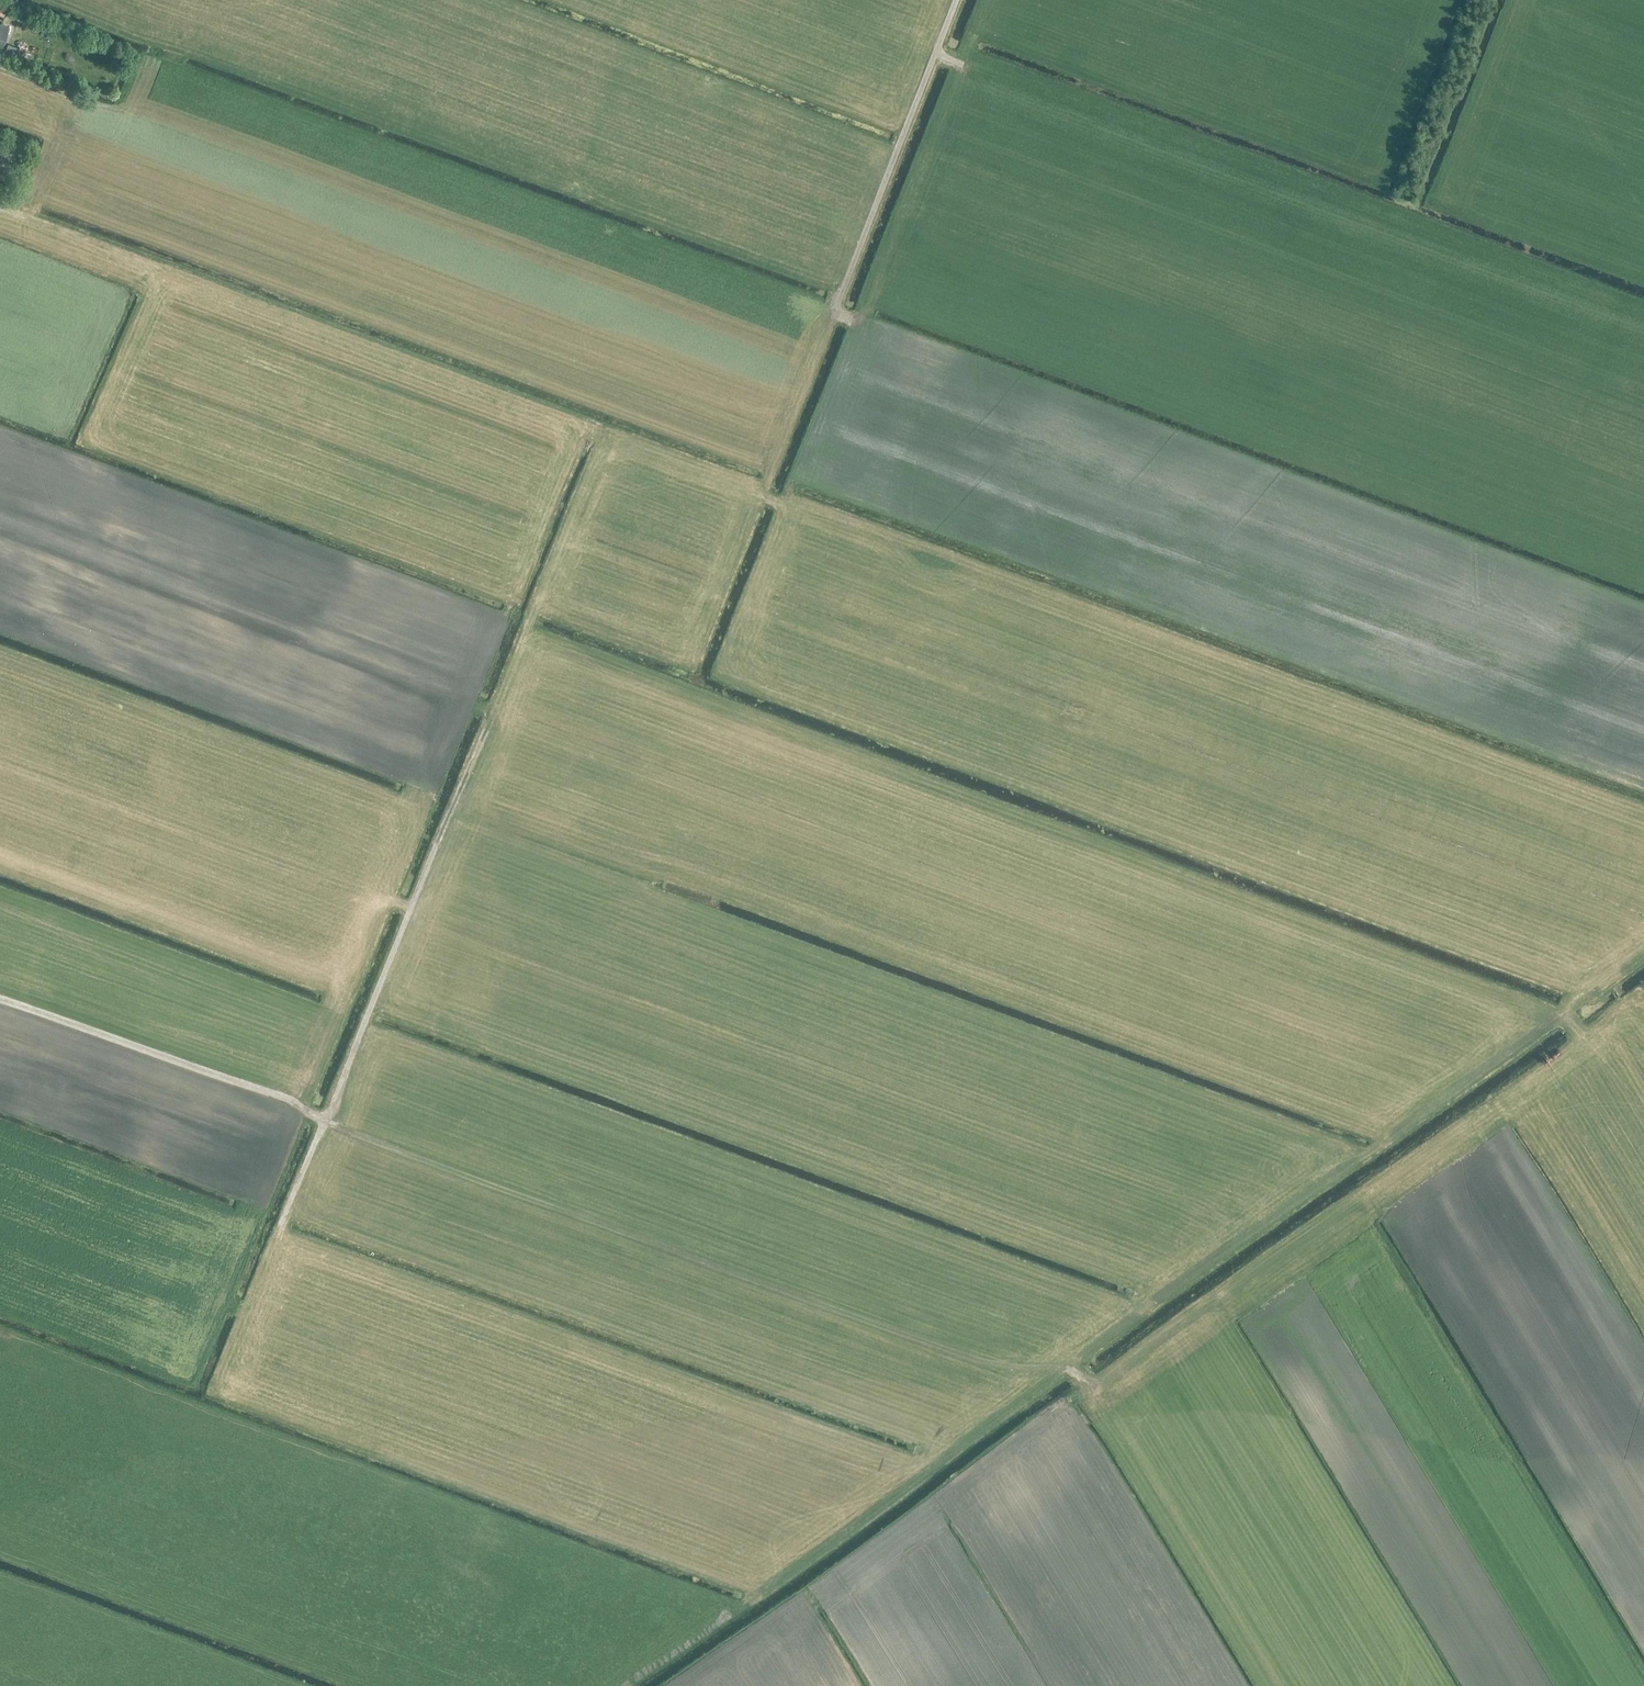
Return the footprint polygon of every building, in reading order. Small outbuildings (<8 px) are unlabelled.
[(0,24),(0,49),(9,27),(0,24)]
